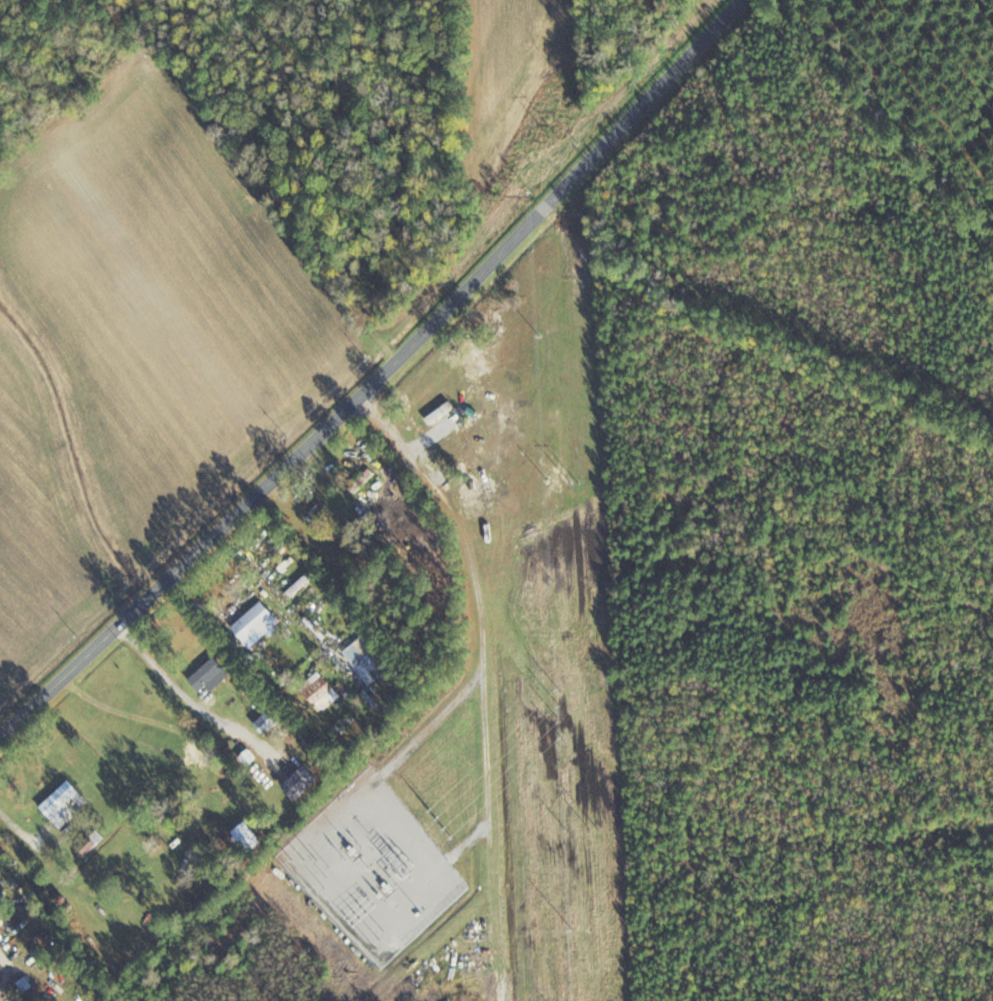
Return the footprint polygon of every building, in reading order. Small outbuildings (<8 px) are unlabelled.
[(368,568),(381,556),(373,547),(360,559),(368,568)] [(237,626),(256,647),(286,620),(267,599),(237,626)] [(373,685),(395,671),(371,635),(349,649),(373,685)] [(192,679),(204,692),(230,668),(218,655),(192,679)] [(327,712),(346,694),(322,670),(303,688),(327,712)] [(258,722),(270,735),(284,721),(273,709),(258,722)] [(44,807),(65,829),(83,812),(75,804),(86,793),(73,779),(44,807)] [(237,832),(256,856),(270,845),(250,821),(237,832)] [(12,931),(29,918),(18,904),(1,918),(12,931)]
